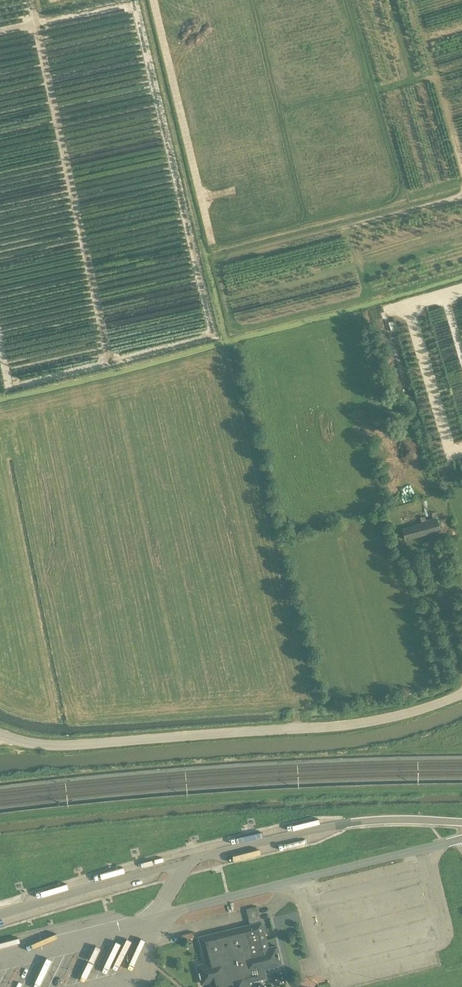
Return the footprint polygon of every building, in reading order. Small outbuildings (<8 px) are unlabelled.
[(405,540),(423,535),(441,530),(437,517),(402,527),(405,540)] [(271,828),(244,832),(245,838),(272,835),(271,828)] [(150,862),(178,858),(177,852),(150,856),(150,862)] [(85,877),(86,882),(114,874),(112,868),(85,877)] [(40,896),(65,888),(63,881),(38,889),(40,896)] [(44,906),(15,915),(17,921),(46,912),(44,906)] [(261,921),(257,906),(246,908),(249,924),(199,936),(205,962),(197,964),(202,983),(210,981),(212,986),(250,986),(248,981),(266,977),(264,968),(281,964),(277,945),(268,947),(262,921),(261,921)] [(86,925),(113,921),(113,914),(85,918),(86,925)] [(68,924),(40,931),(41,937),(70,930),(68,924)] [(116,963),(134,970),(145,941),(139,939),(137,943),(125,938),(116,963)] [(101,949),(92,945),(82,976),(87,978),(89,971),(99,974),(101,967),(109,969),(118,943),(113,942),(111,948),(103,945),(101,949)] [(74,981),(88,951),(82,948),(78,958),(66,952),(53,980),(65,986),(69,979),(74,981)] [(40,963),(35,960),(23,985),(27,986),(29,986),(40,963)] [(29,966),(24,964),(12,986),(18,986),(29,966)] [(0,973),(0,986),(5,986),(12,973),(6,970),(3,975),(0,973)]
